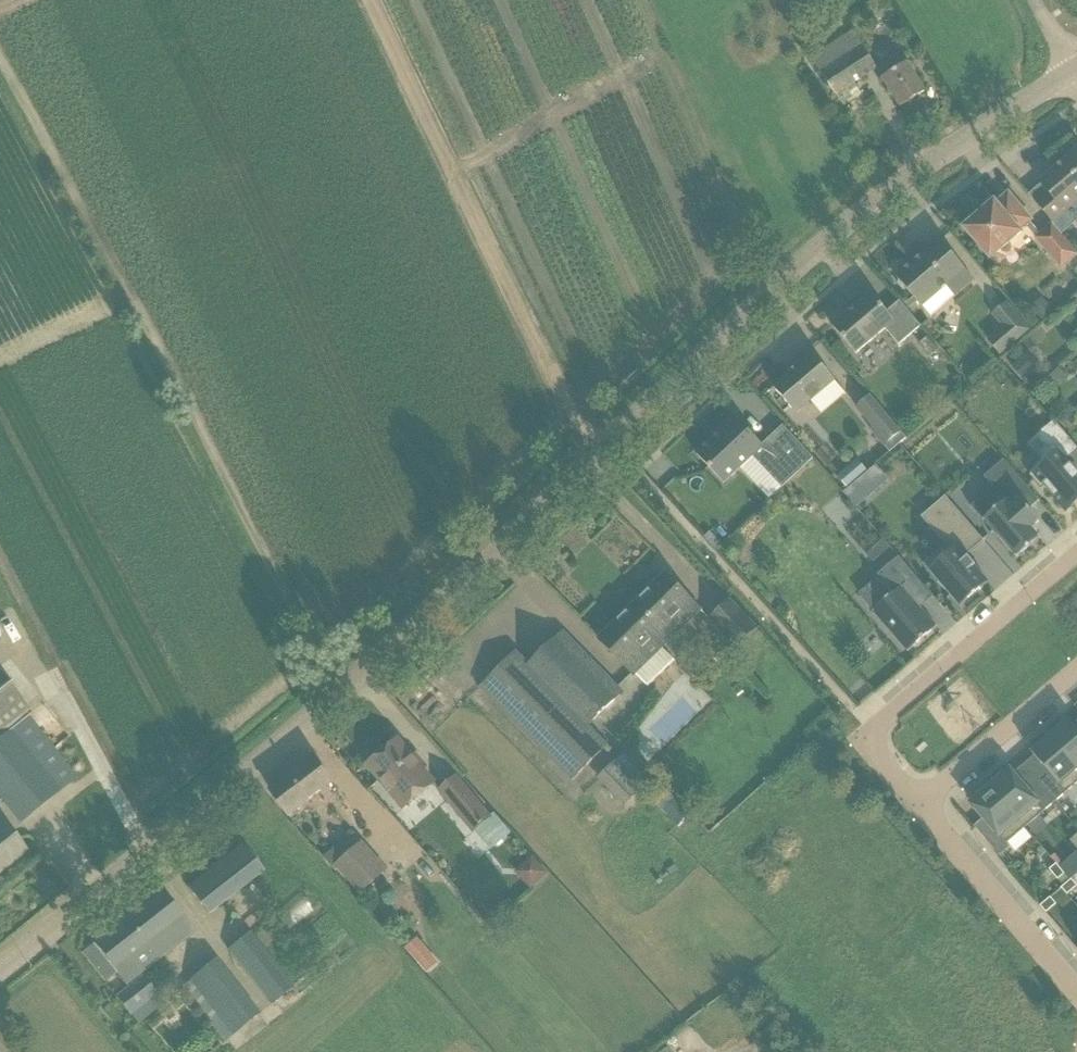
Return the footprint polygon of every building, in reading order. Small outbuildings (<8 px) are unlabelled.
[(876,67),(852,30),(811,57),(835,94),(876,67)] [(899,53),(881,64),(875,68),(900,107),(925,91),(907,63),(899,53)] [(1030,195),(1036,202),(1053,222),(1051,223),(1061,234),(1075,222),(1066,213),(1076,204),(1076,200),(1076,199),(1076,198),(1076,149),(1039,181),(1042,185),(1030,195)] [(964,228),(990,259),(1021,232),(1019,230),(1031,220),(1009,193),(989,210),(987,208),(964,228)] [(1034,238),(1061,270),(1076,256),(1076,253),(1061,234),(1051,223),(1034,238)] [(974,280),(940,240),(896,277),(922,307),(950,283),(957,292),(955,293),(956,295),(974,280)] [(871,293),(832,326),(856,354),(885,329),(899,345),(921,327),(900,301),(887,312),(871,293)] [(1041,297),(1031,306),(1042,319),(1053,310),(1041,297)] [(1006,302),(992,314),(1015,342),(1030,330),(1006,302)] [(939,350),(927,337),(920,343),(931,356),(939,350)] [(796,413),(835,380),(809,350),(793,364),(796,368),(773,387),(796,413)] [(1027,354),(1013,366),(1023,379),(1038,366),(1027,354)] [(884,446),(890,452),(906,439),(870,395),(855,408),(871,427),(869,429),(883,447),(884,446)] [(721,432),(697,455),(724,483),(752,456),(782,488),(814,458),(783,426),(762,445),(734,415),(719,429),(721,432)] [(1030,476),(1041,489),(1045,485),(1066,511),(1076,502),(1076,473),(1070,465),(1069,467),(1064,462),(1076,451),(1076,448),(1054,421),(1039,433),(1053,449),(1040,460),(1044,464),(1030,476)] [(1006,501),(983,520),(1015,557),(1039,537),(1031,528),(1039,522),(1014,494),(1025,485),(1004,461),(985,477),(1006,501)] [(855,487),(845,495),(858,510),(868,502),(855,487)] [(945,496),(921,517),(946,545),(924,564),(929,571),(928,572),(959,608),(989,582),(966,556),(983,540),(945,496)] [(710,532),(703,538),(715,551),(722,545),(710,532)] [(883,539),(867,553),(873,561),(890,546),(883,539)] [(894,594),(872,612),(907,652),(936,626),(903,587),(907,583),(890,564),(877,575),(894,594)] [(665,575),(600,639),(615,655),(634,674),(635,673),(648,686),(674,660),(661,647),(700,610),(681,591),(665,575)] [(708,619),(737,649),(758,628),(730,599),(708,619)] [(481,688),(496,703),(571,780),(603,748),(584,729),(621,692),(578,649),(563,633),(546,650),(529,666),(516,653),(481,688)] [(29,710),(0,674),(0,734),(29,710)] [(663,721),(675,733),(692,716),(680,704),(663,721)] [(6,806),(20,823),(76,777),(29,719),(0,742),(0,798),(6,806)] [(1076,768),(1076,731),(1070,722),(1051,738),(1076,768)] [(1051,737),(1032,753),(1066,793),(1076,783),(1076,768),(1051,738),(1051,737)] [(368,766),(381,782),(403,808),(434,782),(413,756),(399,740),(368,766)] [(333,782),(327,775),(314,757),(271,790),(284,808),(289,815),(333,782)] [(619,758),(599,778),(625,804),(640,790),(653,777),(654,776),(636,757),(627,766),(619,758)] [(1025,828),(1043,812),(1009,772),(990,787),(1025,828)] [(456,777),(440,791),(473,832),(475,831),(482,825),(497,844),(511,832),(494,813),(489,817),(456,777)] [(653,777),(640,790),(678,828),(691,816),(653,777)] [(980,798),(972,804),(995,831),(986,839),(1000,856),(1010,848),(1006,844),(1025,828),(990,787),(988,785),(977,795),(980,798)] [(25,852),(2,822),(0,824),(0,872),(25,852)] [(345,854),(338,845),(323,857),(335,872),(338,870),(359,895),(388,871),(361,841),(345,854)] [(263,871),(256,862),(242,845),(188,888),(201,905),(208,913),(263,871)] [(546,897),(562,879),(541,860),(525,877),(546,897)] [(1049,870),(1057,880),(1064,873),(1056,864),(1049,870)] [(475,872),(461,877),(468,899),(483,895),(475,872)] [(1071,880),(1061,888),(1067,895),(1076,886),(1071,880)] [(195,932),(175,907),(161,889),(93,943),(93,944),(82,953),(105,982),(117,973),(126,985),(195,932)] [(1050,898),(1040,906),(1046,912),(1056,904),(1050,898)] [(271,1003),(293,986),(281,972),(250,932),(228,949),(271,1003)] [(441,990),(454,980),(417,937),(405,948),(441,990)] [(217,959),(180,987),(223,1042),(259,1013),(217,959)] [(138,1024),(165,1002),(143,976),(115,998),(130,1016),(132,1015),(138,1024)]
